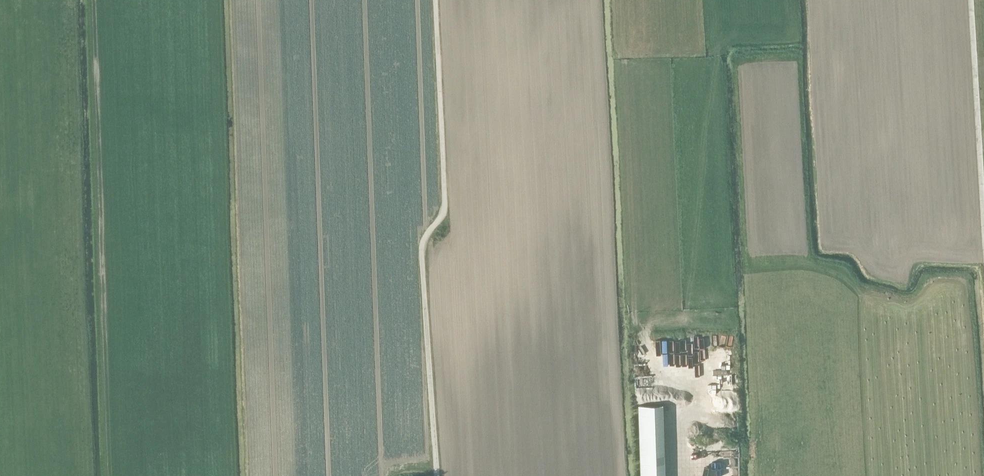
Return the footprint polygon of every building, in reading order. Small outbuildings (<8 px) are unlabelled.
[(641,475),(666,475),(664,404),(639,404),(641,475)]
